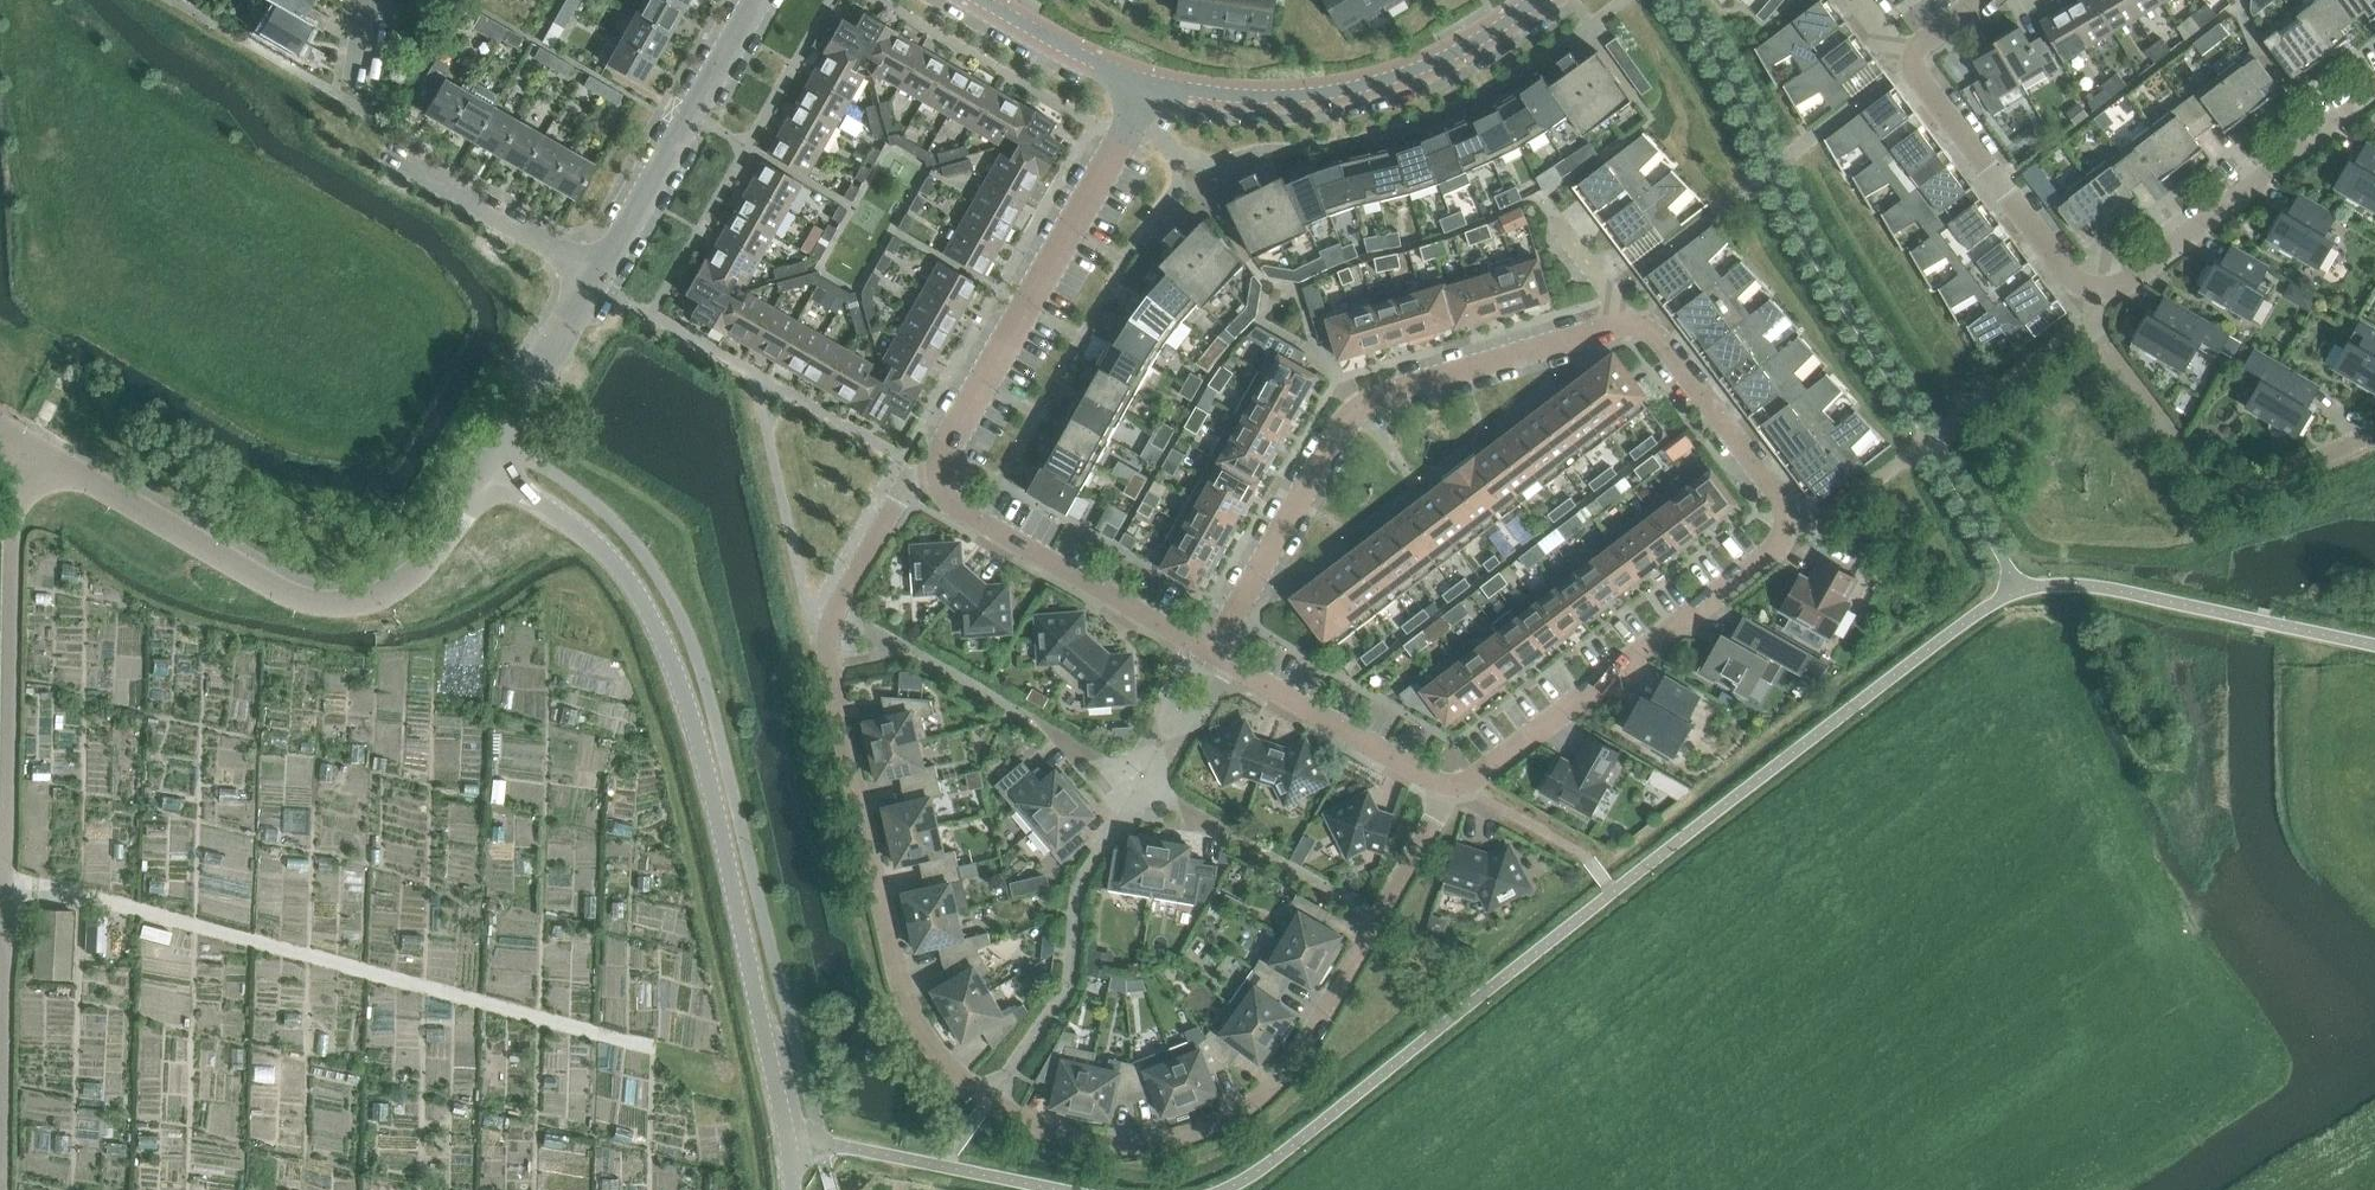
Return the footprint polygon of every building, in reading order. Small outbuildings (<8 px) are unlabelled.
[(312,0),(269,0),(273,2),(313,25),(322,31),(330,17),(309,5),(312,0)] [(562,4),(573,11),(579,0),(565,0),(562,4)] [(669,0),(641,0),(634,13),(669,33),(683,8),(669,0)] [(1206,0),(1182,0),(1179,16),(1203,20),(1206,0)] [(1203,20),(1225,23),(1229,0),(1206,0),(1203,20)] [(1225,23),(1248,27),(1252,0),(1229,0),(1225,23)] [(1248,27),(1271,30),(1276,0),(1252,0),(1248,27)] [(1355,0),(1327,0),(1343,26),(1363,14),(1355,0)] [(1363,14),(1383,3),(1381,0),(1355,0),(1363,14)] [(1793,52),(1806,69),(1849,37),(1849,38),(1856,32),(1846,19),(1839,24),(1821,0),(1819,0),(1755,49),(1766,68),(1793,52)] [(1764,6),(1772,13),(1779,5),(1774,0),(1769,0),(1764,6)] [(2066,6),(2088,45),(2113,31),(2095,0),(2076,0),(2066,6)] [(2113,31),(2138,16),(2128,0),(2095,0),(2113,31)] [(2138,16),(2162,2),(2161,0),(2128,0),(2138,16)] [(2264,0),(2251,0),(2250,9),(2253,15),(2267,4),(2264,0)] [(2351,17),(2338,0),(2315,0),(2296,15),(2300,20),(2301,20),(2327,53),(2348,37),(2339,26),(2351,17)] [(2363,8),(2371,19),(2374,16),(2374,0),(2338,0),(2351,17),(2363,8)] [(304,40),(313,25),(273,2),(259,27),(251,22),(248,27),(316,65),(324,51),(304,40)] [(2207,3),(2199,9),(2207,22),(2216,15),(2207,3)] [(573,11),(562,4),(552,22),(553,22),(542,42),(550,47),(561,27),(563,28),(573,11)] [(483,29),(499,38),(505,28),(489,19),(465,5),(460,13),(485,27),(483,29)] [(1764,6),(1756,14),(1764,21),(1772,13),(1764,6)] [(2063,60),(2088,45),(2066,6),(2040,21),(2063,60)] [(2200,27),(2207,22),(2199,9),(2191,15),(2200,27)] [(863,55),(877,63),(878,64),(895,33),(896,34),(897,32),(862,12),(854,25),(863,55)] [(634,13),(620,37),(655,57),(669,33),(634,13)] [(824,53),(854,70),(854,69),(863,55),(854,25),(841,17),(821,52),(823,54),(824,53)] [(2264,40),(2276,57),(2293,79),(2327,53),(2301,20),(2300,20),(2280,36),(2276,31),(2264,40)] [(1994,41),(1997,46),(1999,45),(2020,82),(2042,69),(2046,76),(2059,68),(2040,36),(2029,43),(2020,26),(1994,41)] [(505,28),(499,38),(516,48),(523,38),(505,28)] [(2206,32),(2193,42),(2202,54),(2215,44),(2206,32)] [(877,63),(872,72),(898,86),(899,84),(920,47),(896,34),(895,33),(878,64),(877,63)] [(640,83),(655,57),(620,37),(605,63),(640,83)] [(1616,37),(1606,44),(1642,94),(1652,86),(1616,37)] [(1885,70),(1874,56),(1867,61),(1849,38),(1849,37),(1806,69),(1783,86),(1795,105),(1821,89),(1835,107),(1885,70)] [(2154,44),(2161,57),(2171,49),(2162,37),(2154,44)] [(2155,62),(2161,57),(2154,44),(2145,50),(2155,62)] [(1984,76),(1973,82),(1992,114),(2004,107),(1998,95),(2020,82),(1999,45),(1997,46),(1974,59),(1984,76)] [(555,56),(539,47),(533,58),(549,67),(555,56)] [(920,47),(899,84),(898,86),(922,101),(945,61),(920,47)] [(2251,49),(2217,75),(2247,114),(2268,98),(2259,87),(2272,77),(2251,49)] [(1549,85),(1570,113),(1569,114),(1584,134),(1600,122),(1597,117),(1613,106),(1616,111),(1633,99),(1598,50),(1579,64),(1570,51),(1558,60),(1567,72),(1550,85),(1549,85)] [(823,54),(809,78),(849,100),(863,74),(854,69),(854,70),(824,53),(823,54)] [(573,66),(555,56),(549,67),(566,77),(573,66)] [(922,101),(947,115),(969,75),(945,61),(922,101)] [(414,95),(429,104),(423,113),(448,127),(472,85),(465,80),(460,89),(444,80),(447,75),(431,65),(414,95)] [(2116,92),(2126,84),(2117,72),(2108,78),(2116,92)] [(1550,85),(1542,73),(1526,85),(1528,87),(1521,92),(1546,131),(1548,129),(1569,114),(1570,113),(1549,85),(1550,85)] [(605,85),(589,75),(583,86),(599,95),(605,85)] [(947,115),(972,129),(994,90),(969,75),(947,115)] [(2226,130),(2247,114),(2217,75),(2196,91),(2209,108),(2197,117),(2205,128),(2217,119),(2226,130)] [(835,125),(849,100),(809,78),(795,102),(835,125)] [(2110,96),(2116,92),(2108,78),(2101,84),(2110,96)] [(472,85),(448,127),(473,141),(492,108),(499,97),(474,83),(472,85)] [(622,94),(605,85),(599,95),(616,105),(622,94)] [(994,90),(972,129),(997,143),(1002,135),(1001,134),(1019,104),(1018,103),(994,90)] [(1521,146),(1546,131),(1521,92),(1520,90),(1504,99),(1505,102),(1499,106),(1498,106),(1520,146),(1521,146)] [(1862,143),(1875,160),(1918,128),(1919,129),(1925,123),(1915,110),(1908,115),(1889,90),(1824,140),(1835,158),(1862,143)] [(1018,103),(1019,104),(1001,134),(1002,135),(1017,143),(1046,135),(1054,121),(1019,101),(1018,103)] [(2065,112),(2074,124),(2088,113),(2078,101),(2065,112)] [(795,102),(781,127),(820,149),(835,125),(795,102)] [(879,104),(882,118),(890,116),(886,102),(879,104)] [(1475,117),(1474,118),(1492,160),(1520,146),(1498,106),(1499,106),(1497,103),(1480,111),(1482,114),(1475,117)] [(864,108),(869,122),(876,119),(872,106),(864,108)] [(492,108),(473,141),(498,156),(517,122),(492,108)] [(2194,137),(2205,128),(2197,117),(2186,126),(2173,109),(2151,125),(2181,164),(2202,148),(2194,137)] [(2110,118),(2104,111),(2095,118),(2100,126),(2110,118)] [(1466,171),(1492,160),(1474,118),(1475,117),(1474,115),(1455,123),(1457,125),(1449,129),(1448,129),(1466,171)] [(890,116),(882,118),(886,131),(894,129),(890,116)] [(881,133),(876,119),(869,122),(873,136),(881,133)] [(517,122),(498,156),(523,170),(542,136),(517,122)] [(2160,180),(2181,164),(2151,125),(2119,150),(2140,177),(2151,169),(2160,180)] [(1441,182),(1466,171),(1448,129),(1449,129),(1448,126),(1429,134),(1431,137),(1423,140),(1439,183),(1441,182)] [(820,149),(781,127),(767,153),(806,175),(820,149)] [(1875,160),(1853,177),(1864,196),(1891,180),(1904,197),(1947,165),(1947,166),(1954,161),(1944,147),(1937,152),(1919,129),(1918,128),(1875,160)] [(1602,226),(1609,220),(1651,187),(1638,170),(1660,148),(1644,133),(1579,182),(1599,207),(1592,212),(1602,226)] [(897,145),(902,137),(897,134),(887,137),(889,144),(895,143),(897,145)] [(1017,143),(1009,157),(1008,158),(1038,175),(1038,176),(1040,177),(1060,142),(1046,135),(1017,143)] [(542,136),(523,170),(548,184),(567,150),(542,136)] [(926,151),(902,137),(897,145),(922,159),(926,151)] [(1397,148),(1410,192),(1412,192),(1439,183),(1423,140),(1423,137),(1405,143),(1406,146),(1398,148),(1397,148)] [(864,159),(872,163),(881,147),(874,143),(864,159)] [(2350,161),(2347,165),(2345,167),(2343,168),(2341,171),(2340,173),(2339,175),(2338,178),(2337,181),(2337,183),(2335,187),(2348,194),(2346,198),(2359,205),(2360,202),(2374,210),(2374,148),(2367,143),(2354,164),(2350,161)] [(1382,199),(1410,192),(1397,148),(1398,148),(1398,145),(1379,150),(1380,153),(1373,154),(1372,154),(1382,199)] [(951,150),(953,158),(967,154),(965,146),(951,150)] [(567,150),(548,184),(573,199),(593,165),(567,150)] [(953,158),(951,150),(937,154),(939,162),(953,158)] [(2119,150),(2086,175),(2115,214),(2137,198),(2128,187),(2140,178),(2140,177),(2119,150)] [(931,154),(926,151),(922,159),(923,160),(925,166),(934,164),(931,154)] [(1038,176),(1038,175),(1008,158),(1009,157),(1000,152),(985,178),(1024,200),(1038,176)] [(1351,159),(1343,161),(1342,162),(1355,206),(1382,199),(1372,154),(1373,154),(1372,152),(1351,157),(1351,159)] [(1564,158),(1572,170),(1582,164),(1574,152),(1564,158)] [(1572,170),(1564,158),(1554,165),(1562,176),(1572,170)] [(1330,214),(1355,206),(1342,162),(1343,161),(1342,159),(1321,165),(1322,168),(1314,171),(1313,171),(1330,214)] [(954,163),(957,172),(970,168),(968,160),(954,163)] [(762,161),(747,186),(787,209),(801,183),(762,161)] [(941,167),(943,175),(957,172),(954,163),(941,167)] [(2025,170),(2022,173),(2029,182),(2033,187),(2046,177),(2035,163),(2025,170)] [(855,177),(862,181),(868,169),(861,165),(855,177)] [(1932,235),(1975,203),(1976,203),(1982,198),(1972,185),(1965,190),(1947,166),(1947,165),(1904,197),(1881,214),(1892,233),(1919,218),(1932,235)] [(1294,179),(1286,183),(1305,224),(1306,224),(1330,214),(1313,171),(1314,171),(1313,168),(1293,177),(1294,179)] [(1673,170),(1651,187),(1609,220),(1627,244),(1620,249),(1631,263),(1680,225),(1666,207),(1688,185),(1673,170)] [(1306,224),(1305,224),(1286,183),(1283,175),(1262,185),(1256,172),(1242,178),(1249,192),(1228,202),(1254,256),(1273,247),(1270,241),(1288,233),(1290,239),(1309,229),(1306,224)] [(2094,230),(2115,214),(2086,175),(2052,200),(2074,228),(2086,219),(2094,230)] [(926,178),(919,191),(926,194),(933,181),(926,178)] [(1024,200),(985,178),(971,202),(1010,225),(1024,200)] [(844,196),(851,200),(857,188),(850,184),(844,196)] [(772,233),(787,209),(747,186),(733,211),(772,233)] [(1505,190),(1511,203),(1522,198),(1516,186),(1505,190)] [(1495,195),(1500,208),(1511,203),(1505,190),(1495,195)] [(2279,249),(2283,251),(2291,256),(2293,253),(2318,267),(2336,236),(2326,230),(2335,215),(2299,194),(2287,215),(2282,212),(2280,216),(2278,218),(2276,220),(2274,222),(2272,224),(2271,227),(2270,229),(2270,232),(2269,234),(2267,238),(2281,246),(2279,249)] [(916,196),(909,209),(916,212),(922,200),(916,196)] [(1010,225),(971,202),(957,227),(996,250),(1010,225)] [(1948,255),(1961,272),(2004,240),(2004,241),(2011,235),(2000,222),(1994,227),(1976,203),(1975,203),(1932,235),(1910,252),(1921,271),(1948,255)] [(832,218),(839,222),(846,210),(838,206),(832,218)] [(1506,231),(1526,222),(1520,209),(1500,218),(1506,231)] [(1456,227),(1467,223),(1462,210),(1451,214),(1456,227)] [(733,211),(719,236),(758,258),(772,233),(733,211)] [(1456,227),(1451,214),(1440,219),(1445,232),(1456,227)] [(905,215),(898,227),(906,231),(912,219),(905,215)] [(1166,269),(1167,269),(1199,301),(1203,306),(1218,291),(1213,287),(1227,273),(1231,277),(1246,262),(1203,220),(1187,237),(1176,226),(1166,237),(1176,247),(1160,264),(1166,269)] [(1487,223),(1476,227),(1481,241),(1492,237),(1487,223)] [(820,237),(828,241),(834,228),(827,224),(820,237)] [(1678,311),(1720,278),(1707,261),(1729,239),(1714,224),(1649,273),(1668,298),(1661,303),(1671,317),(1678,311)] [(942,253),(982,275),(996,250),(957,227),(942,253)] [(1481,241),(1476,227),(1465,231),(1470,245),(1481,241)] [(1387,233),(1389,247),(1401,245),(1398,231),(1387,233)] [(1389,247),(1387,233),(1375,235),(1378,249),(1389,247)] [(892,235),(885,248),(893,253),(900,240),(892,235)] [(744,284),(758,258),(719,236),(706,260),(705,260),(736,278),(735,279),(744,284)] [(1443,240),(1431,243),(1436,256),(1447,253),(1443,240)] [(1976,292),(1989,309),(2032,278),(2039,273),(2029,259),(2022,264),(2004,241),(2004,240),(1961,272),(1938,289),(1949,308),(1976,292)] [(1342,247),(1347,260),(1358,255),(1353,242),(1342,247)] [(810,255),(818,259),(824,247),(817,243),(810,255)] [(1431,243),(1420,247),(1424,260),(1436,256),(1431,243)] [(2224,307),(2226,304),(2250,318),(2269,287),(2259,281),(2268,266),(2232,245),(2220,266),(2215,263),(2212,268),(2210,269),(2208,271),(2207,273),(2205,275),(2204,278),(2203,280),(2202,283),(2202,286),(2200,289),(2213,297),(2211,300),(2224,307)] [(1331,251),(1336,264),(1347,260),(1342,247),(1331,251)] [(1398,253),(1386,255),(1389,269),(1400,266),(1398,253)] [(882,255),(875,268),(883,272),(889,259),(882,255)] [(1386,255),(1374,257),(1377,271),(1389,269),(1386,255)] [(1322,256),(1312,260),(1318,272),(1327,268),(1322,256)] [(735,279),(736,278),(705,260),(706,260),(703,259),(684,294),(697,301),(727,293),(735,279)] [(1514,266),(1526,306),(1550,299),(1538,259),(1514,266)] [(1318,272),(1312,260),(1303,265),(1309,276),(1318,272)] [(786,265),(789,274),(804,270),(801,261),(786,265)] [(938,261),(923,287),(962,309),(977,283),(938,261)] [(1742,261),(1720,278),(1678,311),(1696,335),(1690,340),(1700,354),(1707,349),(1748,315),(1735,298),(1758,276),(1742,261)] [(1279,278),(1273,266),(1265,264),(1261,267),(1268,276),(1279,278)] [(789,274),(786,265),(772,269),(774,278),(789,274)] [(1303,265),(1294,269),(1300,281),(1309,276),(1303,265)] [(1279,278),(1289,279),(1283,267),(1273,266),(1279,278)] [(1491,273),(1503,313),(1526,306),(1514,266),(1491,273)] [(1300,281),(1294,269),(1283,267),(1289,279),(1299,281),(1300,281)] [(1338,271),(1343,284),(1354,280),(1349,267),(1338,271)] [(1144,290),(1146,292),(1147,291),(1182,320),(1199,301),(1167,269),(1166,269),(1161,276),(1158,274),(1144,290)] [(810,282),(817,286),(821,278),(819,276),(817,271),(805,275),(807,283),(810,282)] [(872,273),(865,286),(872,290),(879,277),(872,273)] [(1491,273),(1468,279),(1479,319),(1503,313),(1491,273)] [(1432,331),(1455,324),(1456,324),(1444,286),(1445,286),(1442,274),(1417,282),(1420,291),(1421,291),(1432,331)] [(805,275),(790,279),(793,287),(807,283),(805,275)] [(1262,284),(1255,275),(1252,277),(1251,285),(1260,294),(1262,284)] [(817,286),(841,300),(846,292),(821,278),(817,286)] [(2068,310),(2057,296),(2051,302),(2032,278),(1989,309),(1967,326),(1978,345),(2005,329),(2018,348),(2068,310)] [(793,287),(790,279),(776,282),(778,291),(793,287)] [(1455,326),(1479,319),(1468,279),(1445,286),(1444,286),(1456,324),(1455,324),(1455,326)] [(1302,288),(1311,315),(1325,310),(1316,283),(1302,288)] [(1260,294),(1251,285),(1249,295),(1258,305),(1260,294)] [(948,334),(962,309),(923,287),(909,311),(948,334)] [(1372,295),(1386,344),(1409,337),(1397,298),(1398,297),(1396,288),(1372,295)] [(2317,296),(2307,290),(2299,304),(2310,310),(2317,296)] [(1126,315),(1128,316),(1128,315),(1166,341),(1182,320),(1147,291),(1146,292),(1141,299),(1139,297),(1126,315)] [(1421,291),(1420,291),(1398,297),(1397,298),(1409,337),(1432,331),(1421,291)] [(741,301),(742,302),(725,332),(725,333),(749,346),(772,307),(746,292),(741,301)] [(849,294),(846,292),(841,300),(845,302),(856,301),(854,292),(849,294)] [(725,333),(725,332),(742,302),(741,301),(727,293),(697,301),(689,315),(724,335),(725,333)] [(1258,305),(1249,295),(1247,306),(1256,316),(1256,315),(1258,305)] [(1351,311),(1363,351),(1386,344),(1372,295),(1348,302),(1351,311)] [(2165,297),(2161,304),(2152,318),(2147,315),(2145,319),(2143,320),(2141,322),(2139,324),(2138,327),(2136,329),(2135,332),(2135,334),(2134,337),(2133,340),(2146,348),(2144,351),(2156,358),(2157,359),(2158,355),(2183,370),(2201,338),(2192,332),(2200,317),(2165,297)] [(1771,298),(1748,315),(1707,349),(1725,372),(1718,378),(1728,391),(1735,386),(1777,353),(1764,336),(1786,314),(1771,298)] [(862,304),(866,318),(875,316),(871,302),(862,304)] [(849,308),(853,322),(861,319),(857,305),(849,308)] [(1256,316),(1247,306),(1240,314),(1249,323),(1256,316)] [(774,360),(795,323),(797,321),(772,307),(749,346),(774,360)] [(934,358),(948,334),(909,311),(895,336),(934,358)] [(1339,358),(1363,351),(1351,311),(1327,318),(1339,358)] [(1249,323),(1240,314),(1233,321),(1242,330),(1249,323)] [(1121,322),(1110,341),(1112,342),(1112,341),(1152,364),(1166,341),(1128,315),(1128,316),(1124,323),(1121,322)] [(875,316),(866,318),(870,332),(879,330),(875,316)] [(853,322),(857,335),(865,333),(861,319),(853,322)] [(2360,320),(2333,367),(2358,381),(2356,384),(2368,392),(2370,388),(2374,391),(2374,329),(2360,320)] [(797,321),(795,323),(774,360),(799,374),(820,337),(821,335),(797,321)] [(1242,330),(1233,321),(1226,328),(1235,337),(1242,330)] [(1259,371),(1303,396),(1316,375),(1299,365),(1306,354),(1259,327),(1247,337),(1264,347),(1268,355),(1259,371)] [(2229,334),(2220,349),(2232,357),(2242,341),(2229,334)] [(821,335),(820,337),(799,374),(824,389),(846,349),(821,335)] [(1222,353),(1229,344),(1219,335),(1211,344),(1222,353)] [(1746,415),(1757,429),(1764,423),(1805,390),(1792,373),(1815,351),(1799,335),(1777,353),(1735,386),(1753,410),(1746,415)] [(920,382),(934,358),(895,336),(880,361),(889,366),(890,366),(920,383),(920,382)] [(1096,365),(1098,367),(1098,366),(1138,388),(1152,364),(1112,341),(1112,342),(1108,349),(1105,348),(1096,365)] [(2243,343),(2236,353),(2246,359),(2252,348),(2243,343)] [(1222,353),(1211,344),(1204,353),(1214,362),(1222,353)] [(1609,346),(1581,367),(1287,591),(1307,617),(1312,612),(1336,644),(1647,407),(1623,376),(1628,372),(1609,346)] [(824,389),(848,402),(848,403),(866,372),(867,373),(872,364),(846,349),(824,389)] [(2260,382),(2246,406),(2270,420),(2269,425),(2269,430),(2272,433),(2276,435),(2280,436),(2285,434),(2288,431),(2296,436),(2298,432),(2301,430),(2303,428),(2304,426),(2306,424),(2307,422),(2308,419),(2308,417),(2309,414),(2311,410),(2306,407),(2318,386),(2254,349),(2241,371),(2260,382)] [(1233,372),(1222,364),(1215,374),(1227,382),(1233,372)] [(920,383),(890,366),(889,366),(881,381),(889,411),(903,418),(922,384),(920,382),(920,383)] [(1094,374),(1091,373),(1082,390),(1084,392),(1084,391),(1124,413),(1138,388),(1098,366),(1098,367),(1094,374)] [(1259,371),(1247,392),(1292,417),(1303,396),(1259,371)] [(881,424),(889,411),(881,381),(867,373),(866,372),(848,403),(848,402),(847,404),(881,424)] [(1185,382),(1197,389),(1203,379),(1191,372),(1185,382)] [(1805,390),(1764,423),(1782,447),(1775,452),(1785,466),(1792,461),(1834,427),(1821,410),(1843,388),(1828,373),(1805,390)] [(1227,382),(1215,374),(1209,384),(1220,392),(1227,382)] [(1197,389),(1185,382),(1179,393),(1191,399),(1197,389)] [(1070,416),(1071,416),(1110,438),(1124,413),(1084,391),(1084,392),(1080,399),(1077,398),(1068,415),(1070,416)] [(1235,413),(1243,418),(1280,438),(1292,417),(1247,392),(1235,413)] [(1190,416),(1203,423),(1208,413),(1196,406),(1190,416)] [(1856,410),(1834,427),(1792,461),(1810,485),(1803,490),(1814,503),(1863,466),(1849,448),(1871,426),(1856,410)] [(1280,438),(1243,418),(1235,413),(1223,434),(1268,459),(1280,438)] [(1057,440),(1096,463),(1110,438),(1071,416),(1070,416),(1066,424),(1063,422),(1054,440),(1056,441),(1057,440)] [(1190,416),(1185,426),(1197,433),(1203,423),(1190,416)] [(1169,439),(1175,428),(1163,422),(1157,432),(1169,439)] [(1169,439),(1157,432),(1151,442),(1163,449),(1169,439)] [(1693,445),(1691,443),(1683,432),(1673,439),(1682,450),(1684,453),(1693,445)] [(1211,455),(1213,456),(1256,480),(1268,459),(1223,434),(1211,455)] [(1652,436),(1640,444),(1645,451),(1656,443),(1652,436)] [(1043,465),(1082,487),(1096,463),(1057,440),(1056,441),(1052,449),(1049,447),(1040,464),(1042,466),(1043,465)] [(1634,459),(1645,451),(1640,444),(1629,452),(1634,459)] [(1185,454),(1173,447),(1167,458),(1179,464),(1185,454)] [(1653,454),(1644,462),(1652,473),(1662,465),(1653,454)] [(1258,481),(1256,480),(1213,456),(1202,476),(1246,502),(1258,481)] [(1179,464),(1167,458),(1161,468),(1173,475),(1179,464)] [(1643,480),(1652,473),(1644,462),(1634,469),(1643,480)] [(1737,502),(1706,462),(1686,477),(1691,484),(1717,518),(1737,502)] [(1026,489),(1033,494),(1068,513),(1082,487),(1043,465),(1042,466),(1038,473),(1035,472),(1026,489)] [(1611,466),(1600,475),(1605,481),(1616,473),(1611,466)] [(1141,488),(1147,478),(1135,471),(1129,481),(1141,488)] [(1605,481),(1600,475),(1588,483),(1593,490),(1605,481)] [(1234,523),(1246,502),(1202,476),(1190,497),(1234,523)] [(1123,492),(1135,499),(1141,488),(1129,481),(1123,492)] [(1605,491),(1614,502),(1623,495),(1615,484),(1605,491)] [(1698,532),(1717,518),(1691,484),(1673,498),(1672,499),(1698,532)] [(1143,500),(1155,507),(1161,497),(1149,490),(1143,500)] [(1614,502),(1605,491),(1596,498),(1604,509),(1614,502)] [(1647,506),(1678,547),(1698,532),(1672,499),(1673,498),(1667,491),(1647,506)] [(1190,497),(1178,518),(1222,544),(1234,523),(1190,497)] [(1570,498),(1559,506),(1564,513),(1575,505),(1570,498)] [(1143,500),(1137,510),(1149,517),(1155,507),(1143,500)] [(1553,521),(1564,513),(1559,506),(1548,514),(1553,521)] [(1628,520),(1659,561),(1678,547),(1647,506),(1628,520)] [(1576,513),(1567,520),(1575,531),(1585,524),(1576,513)] [(1166,539),(1211,565),(1215,567),(1227,546),(1222,544),(1178,518),(1166,539)] [(1567,520),(1557,527),(1548,535),(1556,546),(1575,531),(1567,520)] [(1609,535),(1640,576),(1659,561),(1628,520),(1609,535)] [(1107,521),(1101,532),(1113,539),(1119,528),(1107,521)] [(1137,538),(1125,531),(1119,542),(1131,549),(1137,538)] [(1537,561),(1556,546),(1548,535),(1528,549),(1537,561)] [(1589,550),(1621,591),(1640,576),(1609,535),(1589,550)] [(1198,587),(1211,565),(1166,539),(1153,562),(1198,587)] [(916,592),(937,591),(950,602),(974,575),(960,563),(959,543),(913,547),(916,592)] [(1537,561),(1528,549),(1519,557),(1527,568),(1537,561)] [(1570,564),(1601,605),(1621,591),(1589,550),(1570,564)] [(1488,571),(1499,562),(1494,555),(1482,564),(1488,571)] [(1799,576),(1781,608),(1831,636),(1849,604),(1843,600),(1856,578),(1828,563),(1819,578),(1812,581),(1811,582),(1799,576)] [(1551,579),(1582,620),(1601,605),(1570,564),(1551,579)] [(1490,579),(1498,590),(1508,583),(1499,572),(1490,579)] [(950,602),(963,614),(964,634),(1010,631),(1007,585),(987,586),(974,575),(950,602)] [(1453,586),(1458,593),(1470,584),(1464,577),(1453,586)] [(1498,590),(1490,579),(1480,586),(1489,597),(1498,590)] [(1563,635),(1582,620),(1551,579),(1532,594),(1563,635)] [(1447,602),(1458,593),(1453,586),(1442,595),(1447,602)] [(1513,608),(1544,649),(1563,635),(1532,594),(1513,608)] [(1451,608),(1460,619),(1469,612),(1461,601),(1451,608)] [(1460,619),(1451,608),(1442,615),(1450,626),(1460,619)] [(1499,631),(1524,664),(1544,649),(1513,608),(1493,624),(1498,631),(1499,631)] [(1424,609),(1413,618),(1418,624),(1429,616),(1424,609)] [(1083,613),(1037,616),(1040,662),(1052,661),(1053,670),(1066,681),(1097,645),(1084,633),(1083,613)] [(1728,639),(1722,635),(1710,657),(1706,655),(1696,672),(1714,681),(1716,678),(1748,696),(1759,676),(1771,683),(1782,662),(1801,673),(1811,655),(1744,617),(1734,634),(1731,632),(1728,639)] [(1407,633),(1418,624),(1413,618),(1402,626),(1407,633)] [(1413,637),(1421,648),(1431,641),(1422,630),(1413,637)] [(1499,631),(1498,631),(1480,645),(1505,679),(1524,664),(1499,631)] [(1421,648),(1413,637),(1403,644),(1412,656),(1421,648)] [(1455,652),(1461,660),(1486,693),(1505,679),(1480,645),(1474,638),(1455,652)] [(1371,648),(1376,655),(1388,647),(1382,640),(1371,648)] [(1111,656),(1097,645),(1066,681),(1079,692),(1087,692),(1088,704),(1134,700),(1131,655),(1111,656)] [(1360,656),(1365,664),(1376,655),(1371,648),(1360,656)] [(1835,656),(1837,662),(1842,665),(1848,664),(1851,659),(1849,653),(1844,650),(1838,651),(1835,656)] [(1486,693),(1461,660),(1455,652),(1435,668),(1441,675),(1467,708),(1486,693)] [(1354,657),(1344,665),(1351,676),(1362,668),(1354,657)] [(1821,680),(1819,664),(1809,665),(1812,681),(1821,680)] [(902,670),(901,685),(924,688),(925,673),(902,670)] [(1447,723),(1467,708),(1441,675),(1423,689),(1417,681),(1401,693),(1407,701),(1433,716),(1434,715),(1438,711),(1447,723)] [(1652,749),(1667,757),(1669,754),(1674,756),(1692,724),(1686,720),(1700,695),(1667,677),(1658,694),(1659,695),(1655,703),(1642,695),(1624,728),(1654,745),(1652,749)] [(1731,695),(1726,704),(1734,708),(1739,700),(1731,695)] [(888,696),(893,715),(865,722),(867,729),(863,729),(866,751),(918,740),(927,738),(922,716),(934,713),(932,699),(888,696)] [(1243,773),(1259,778),(1270,744),(1254,739),(1245,721),(1204,741),(1225,782),(1243,773)] [(1106,742),(1126,741),(1125,725),(1105,727),(1106,742)] [(1551,772),(1540,791),(1557,801),(1559,798),(1590,816),(1608,783),(1603,780),(1619,752),(1590,735),(1578,756),(1580,757),(1575,764),(1562,757),(1553,773),(1551,772)] [(924,767),(918,740),(866,751),(866,752),(867,752),(873,773),(876,772),(878,779),(906,772),(909,787),(939,780),(935,764),(924,767)] [(1287,749),(1270,744),(1259,778),(1276,784),(1285,802),(1326,781),(1305,740),(1287,749)] [(1056,770),(1049,776),(1039,765),(1028,775),(1019,765),(1020,765),(1019,764),(995,784),(1033,829),(1079,789),(1063,773),(1061,776),(1056,770)] [(1692,788),(1676,779),(1669,792),(1679,798),(1692,788)] [(886,814),(883,815),(886,836),(886,837),(937,825),(931,798),(942,795),(939,780),(909,787),(912,801),(884,807),(886,814)] [(1033,829),(1062,863),(1085,843),(1075,831),(1094,815),(1090,809),(1092,807),(1079,789),(1033,829)] [(1368,793),(1327,813),(1348,854),(1366,845),(1383,851),(1394,816),(1377,811),(1368,793)] [(1241,805),(1237,808),(1234,814),(1244,818),(1248,808),(1241,805)] [(944,852),(937,825),(886,837),(886,838),(893,858),(896,857),(898,864),(925,858),(929,872),(958,865),(955,850),(944,852)] [(1108,889),(1152,896),(1162,836),(1140,834),(1139,837),(1132,836),(1131,845),(1115,843),(1108,889)] [(1162,836),(1152,896),(1196,904),(1197,894),(1205,896),(1215,878),(1218,862),(1205,859),(1205,857),(1189,854),(1190,846),(1183,844),(1183,841),(1162,836)] [(1489,908),(1529,886),(1508,846),(1490,855),(1456,844),(1441,890),(1476,901),(1483,897),(1489,908)] [(1295,850),(1290,858),(1301,864),(1305,856),(1308,852),(1297,846),(1295,850)] [(1221,849),(1219,861),(1230,863),(1234,857),(1221,849)] [(904,893),(906,900),(903,900),(906,922),(905,922),(957,911),(968,908),(958,865),(929,872),(932,886),(904,893)] [(1047,873),(1033,876),(1036,890),(1050,887),(1047,873)] [(1226,893),(1222,901),(1239,910),(1243,902),(1226,893)] [(1289,907),(1299,913),(1285,937),(1331,963),(1340,943),(1337,941),(1341,935),(1316,921),(1324,908),(1297,893),(1289,907)] [(36,909),(33,975),(71,977),(75,911),(36,909)] [(917,950),(945,943),(949,961),(977,948),(991,943),(988,932),(963,938),(957,911),(905,922),(905,923),(906,923),(912,943),(915,943),(917,950)] [(86,913),(85,951),(105,951),(106,914),(86,913)] [(1449,919),(1431,914),(1427,929),(1444,934),(1449,919)] [(1201,919),(1195,929),(1205,935),(1211,925),(1201,919)] [(139,937),(167,945),(170,932),(143,925),(139,937)] [(1045,958),(1054,952),(1056,936),(1047,935),(1045,958)] [(1318,981),(1331,963),(1285,937),(1277,951),(1266,947),(1254,969),(1280,985),(1287,972),(1312,986),(1315,980),(1318,981)] [(944,1017),(943,1017),(944,1018),(989,990),(981,977),(990,970),(977,948),(949,961),(958,976),(933,990),(937,997),(934,998),(944,1017)] [(1089,971),(1111,975),(1114,953),(1093,950),(1089,971)] [(1111,984),(1127,988),(1128,970),(1114,968),(1111,984)] [(1051,984),(1052,970),(1042,969),(1041,984),(1051,984)] [(1238,1010),(1281,1041),(1292,1022),(1290,1020),(1294,1014),(1271,997),(1280,985),(1254,969),(1229,1003),(1238,1010)] [(1128,970),(1127,988),(1146,985),(1141,972),(1128,970)] [(988,1026),(998,1043),(1020,1019),(1014,1009),(1004,1014),(989,990),(944,1018),(944,1019),(957,1036),(959,1034),(963,1040),(988,1026)] [(1213,1026),(1206,1035),(1225,1060),(1236,1045),(1260,1061),(1264,1055),(1266,1057),(1281,1041),(1238,1010),(1222,1032),(1213,1026)] [(1189,1039),(1168,1047),(1192,1109),(1212,1099),(1211,1096),(1218,1094),(1208,1067),(1225,1060),(1206,1035),(1199,1025),(1185,1030),(1189,1039)] [(1059,1110),(1080,1117),(1092,1065),(1095,1052),(1073,1047),(1076,1033),(1064,1030),(1040,1073),(1059,1078),(1053,1105),(1060,1107),(1059,1110)] [(1168,1045),(1132,1059),(1133,1063),(1135,1094),(1153,1088),(1163,1114),(1170,1112),(1170,1115),(1192,1109),(1168,1047),(1168,1045)] [(1095,1052),(1092,1065),(1080,1117),(1102,1120),(1103,1117),(1110,1118),(1116,1090),(1135,1094),(1133,1063),(1121,1060),(1119,1071),(1092,1066),(1095,1052)]
